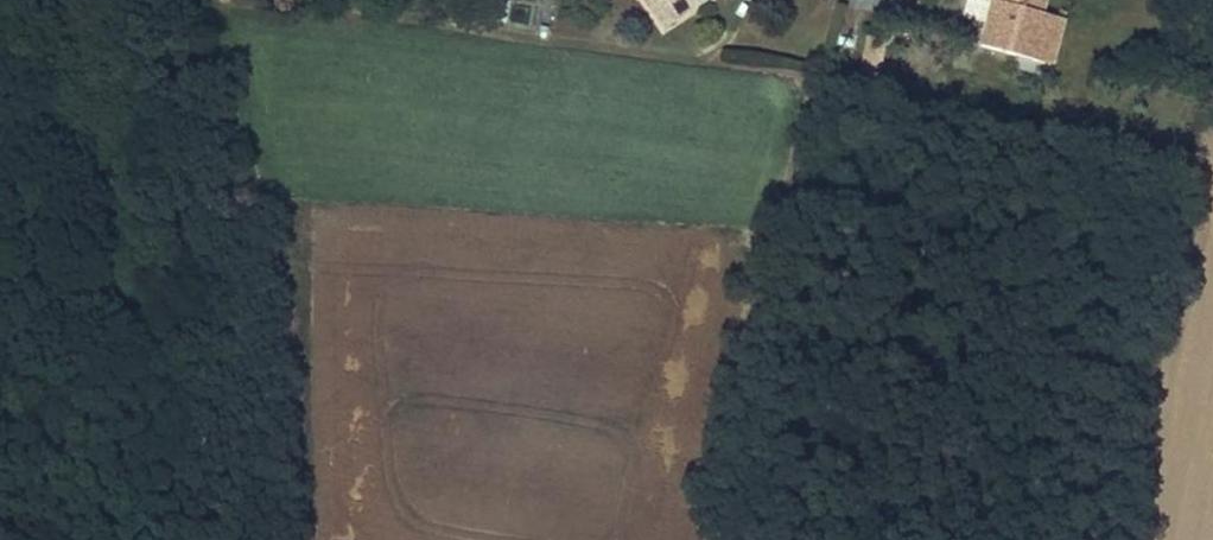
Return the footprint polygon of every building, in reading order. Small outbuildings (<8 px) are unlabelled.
[(674,25),(714,4),(711,0),(658,0),(674,25)] [(1008,37),(1052,50),(1065,2),(1070,3),(1071,0),(1017,0),(1008,37)] [(1065,2),(1052,50),(1081,57),(1093,10),(1070,3),(1065,2)]
